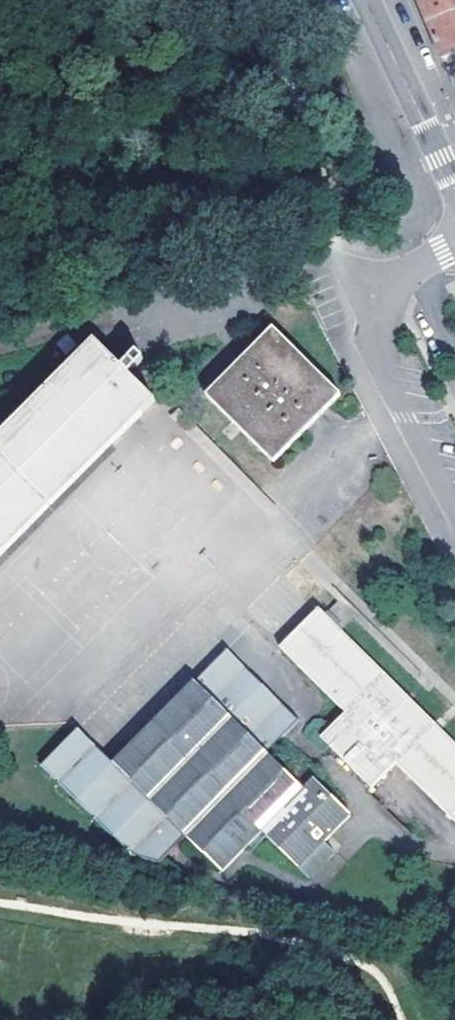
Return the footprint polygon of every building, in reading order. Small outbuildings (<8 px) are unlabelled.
[(454,15),(454,0),(421,0),(422,3),(431,23),(454,15)] [(431,23),(438,40),(445,57),(454,55),(454,15),(431,23)] [(343,394),(275,327),(209,395),(277,462),(343,394)] [(157,401),(120,365),(95,341),(0,437),(0,560),(113,445),(157,401)] [(281,506),(127,358),(120,365),(157,401),(274,515),(281,506)] [(119,452),(113,445),(0,560),(0,573),(119,452)] [(304,531),(296,540),(347,591),(326,612),(334,620),(356,599),(390,634),(368,655),(382,669),(385,665),(381,661),(398,642),(449,693),(432,709),(426,704),(422,708),(436,722),(454,703),(454,683),(304,531)] [(382,669),(368,655),(334,620),(326,612),(321,608),(282,646),(348,712),(323,736),(374,786),(398,761),(454,818),(454,741),(436,722),(422,708),(382,669)] [(191,683),(190,682),(112,764),(223,870),(252,876),(277,849),(301,870),(312,880),(336,854),(325,844),(352,815),(312,778),(301,789),(264,753),(297,720),(223,649),(191,683)]
